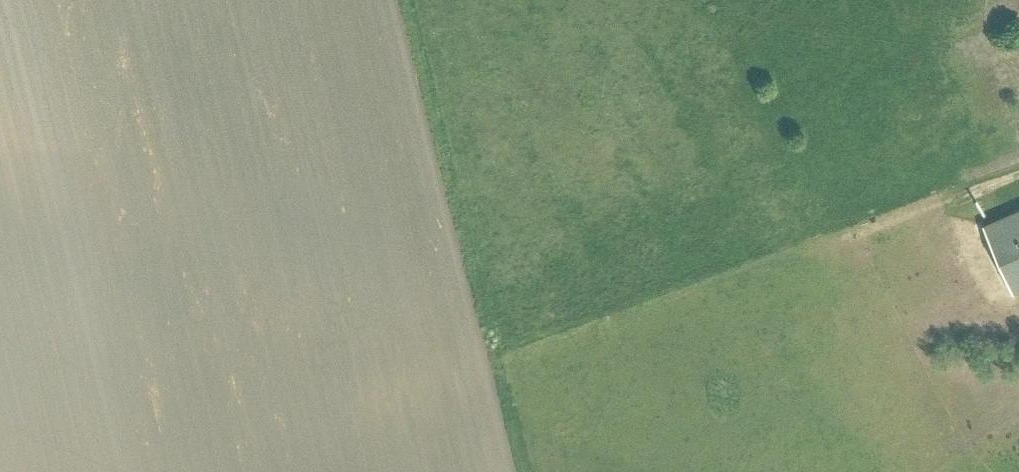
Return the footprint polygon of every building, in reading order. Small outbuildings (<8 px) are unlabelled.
[(1011,287),(1018,283),(1018,205),(1011,208),(1009,209),(982,221),(1011,287)]
